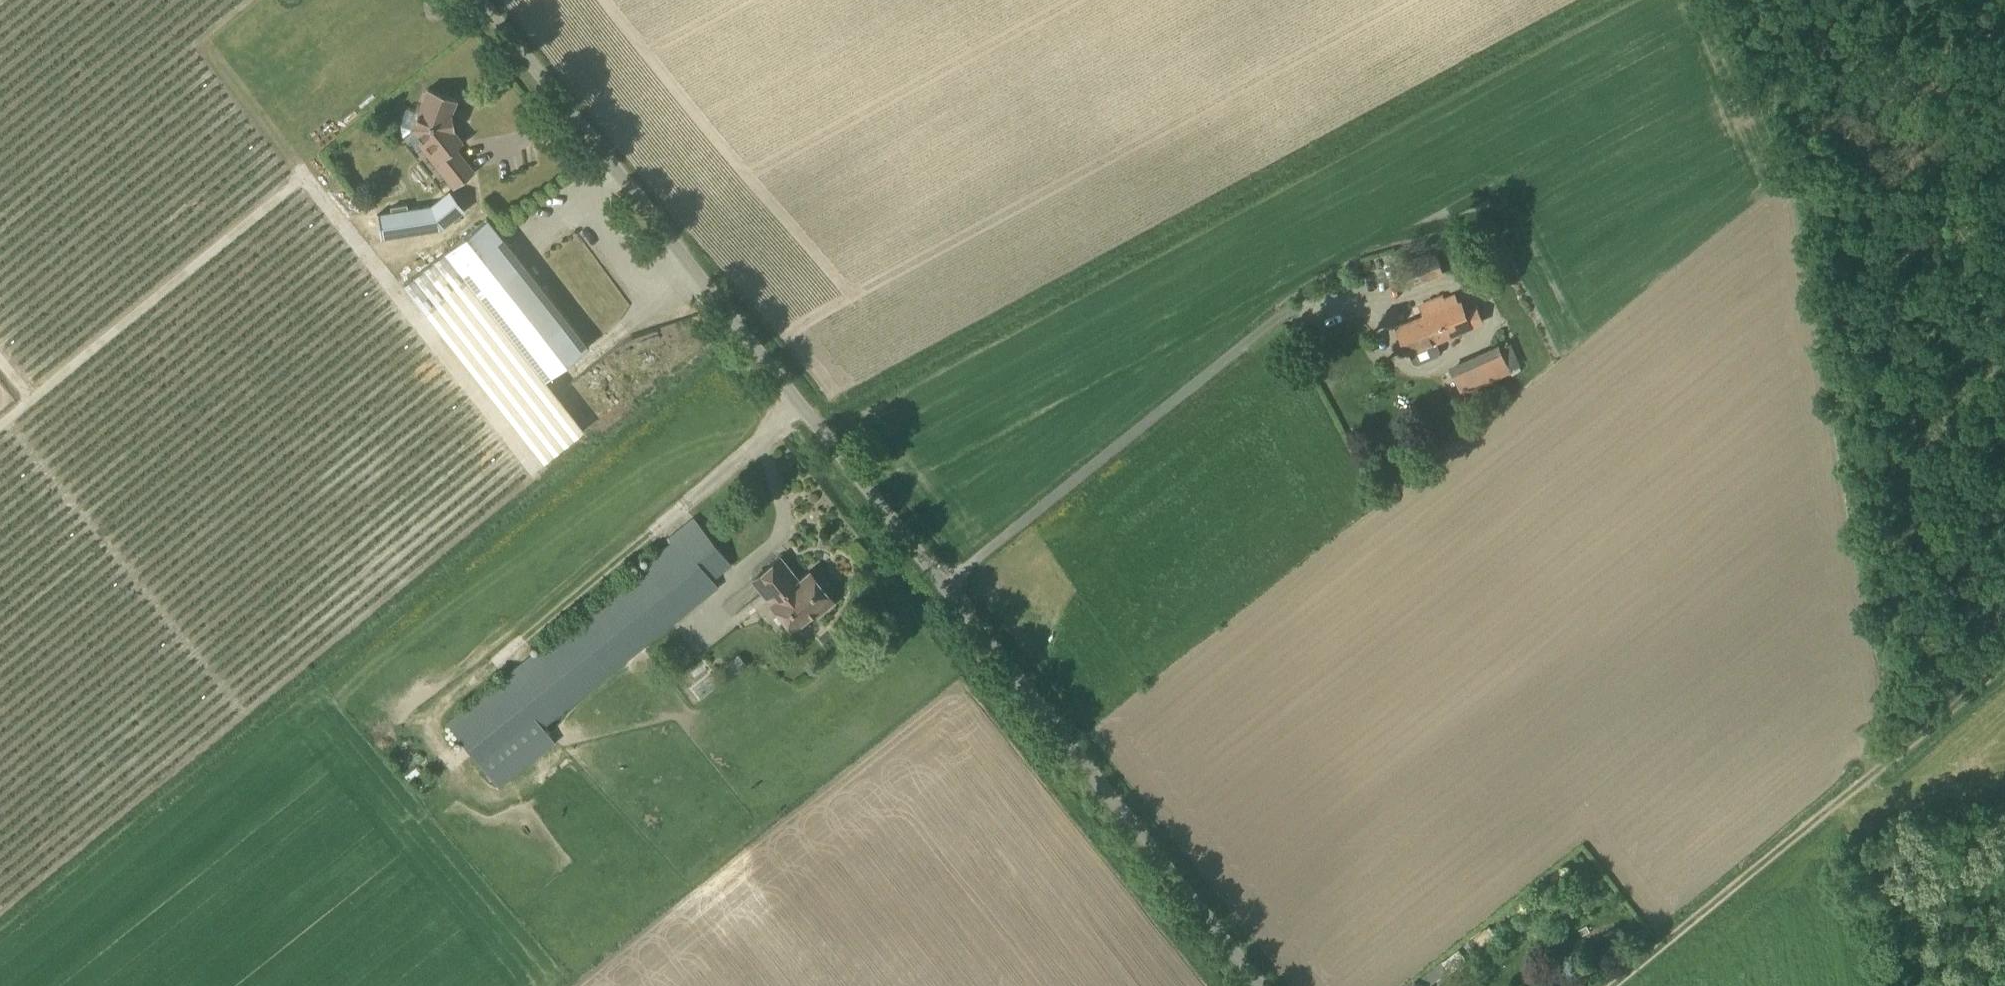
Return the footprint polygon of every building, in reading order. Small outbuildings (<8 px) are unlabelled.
[(451,114),(457,99),(428,88),(420,106),(418,113),(411,128),(421,139),(417,143),(419,145),(453,188),(474,171),(456,148),(463,142),(453,130),(454,130),(452,114),(451,114)] [(391,211),(377,213),(381,237),(433,230),(444,228),(464,210),(447,192),(430,205),(407,209),(407,205),(390,207),(391,211)] [(545,463),(585,430),(546,380),(589,346),(487,217),(444,251),(403,284),(436,328),(545,463)] [(1409,287),(1427,280),(1440,275),(1431,252),(1400,264),(1409,287)] [(1463,311),(1455,293),(1445,297),(1443,294),(1426,301),(1431,314),(1398,328),(1409,355),(1410,355),(1414,362),(1418,364),(1439,356),(1440,352),(1437,343),(1485,322),(1477,305),(1463,311)] [(1509,374),(1508,370),(1511,369),(1501,346),(1497,347),(1496,346),(1450,367),(1463,394),(1509,374)] [(731,564),(694,517),(667,538),(671,543),(668,546),(667,545),(446,722),(499,787),(556,742),(544,726),(717,586),(712,579),(731,564)] [(799,579),(780,556),(756,576),(796,627),(818,609),(820,613),(834,602),(809,571),(799,579)] [(701,697),(723,681),(716,672),(695,687),(701,697)]
